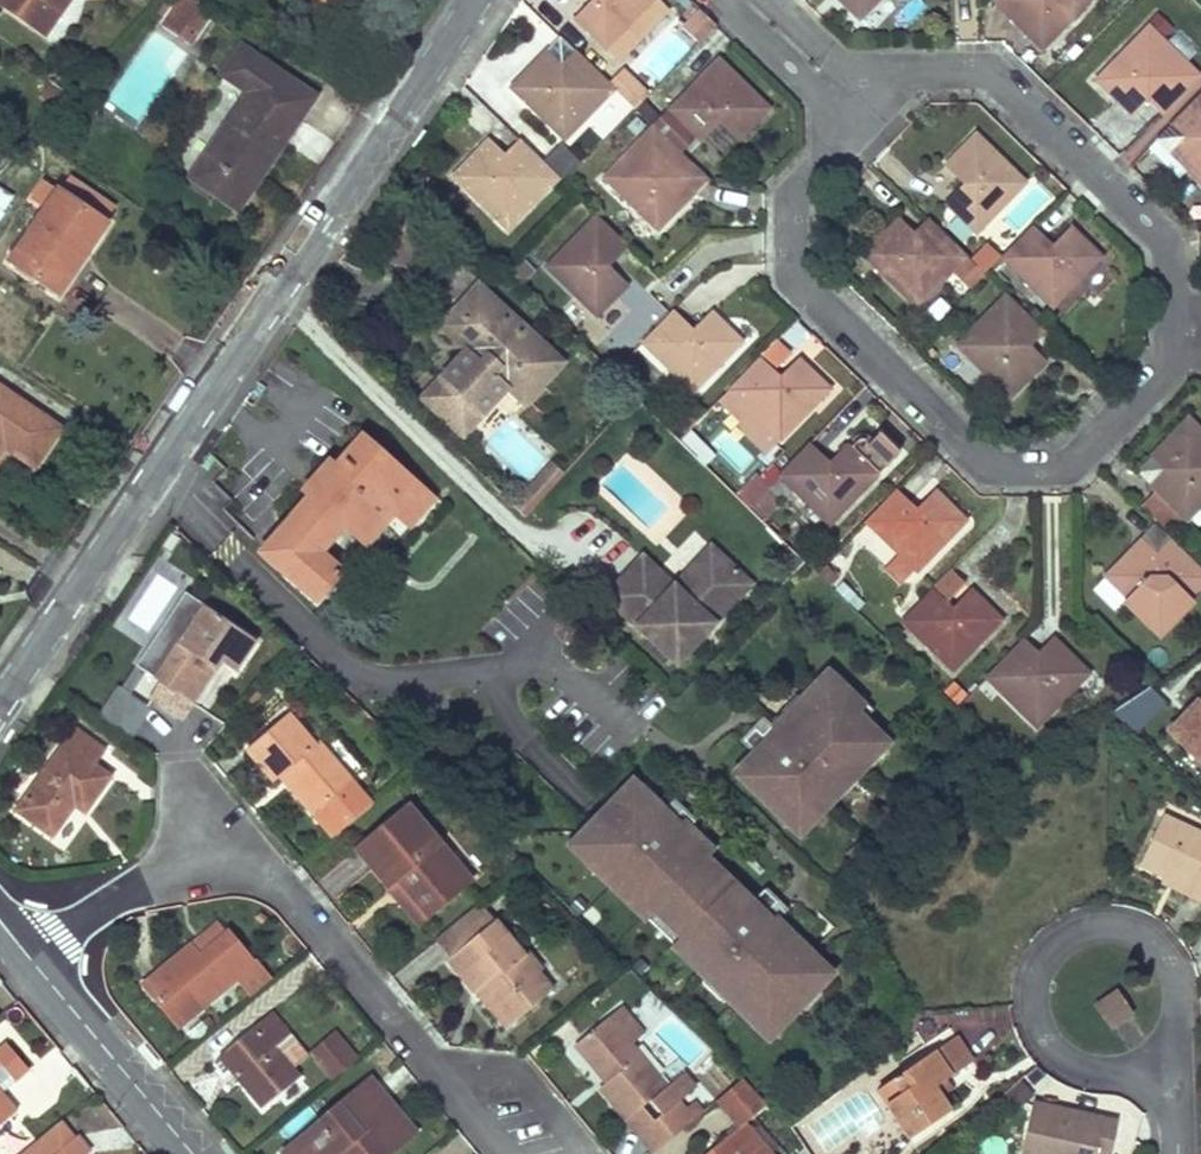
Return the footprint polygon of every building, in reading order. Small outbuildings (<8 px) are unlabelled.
[(42,37),(68,0),(5,0),(0,7),(0,8),(42,37)] [(160,27),(177,38),(185,26),(198,35),(218,5),(210,0),(178,0),(160,27)] [(657,0),(593,0),(585,8),(594,17),(583,28),(605,49),(623,31),(635,43),(667,10),(657,0)] [(858,21),(879,0),(837,0),(858,21)] [(1021,0),(991,0),(990,0),(1020,29),(1026,22),(1018,15),(1027,6),(1021,0)] [(1027,6),(1018,15),(1026,22),(1020,29),(1041,50),(1091,0),(1021,0),(1027,6)] [(583,28),(594,17),(585,8),(574,19),(583,28)] [(715,25),(699,10),(681,28),(682,29),(697,43),(697,44),(715,25)] [(1158,16),(1147,26),(1174,52),(1184,42),(1158,16)] [(185,26),(177,38),(189,46),(198,35),(185,26)] [(1174,52),(1147,26),(1094,80),(1116,102),(1122,95),(1130,103),(1139,94),(1147,102),(1160,115),(1198,76),(1174,52)] [(697,43),(682,29),(661,51),(676,66),(697,43)] [(618,61),(635,43),(623,31),(605,49),(618,61)] [(259,166),(264,170),(313,97),(240,47),(221,75),(247,93),(190,177),(237,209),(254,184),(249,181),(259,166)] [(561,65),(546,50),(530,66),(537,73),(545,65),(553,73),(561,65)] [(537,73),(530,66),(509,88),(564,141),(613,90),(574,52),(561,65),(553,73),(545,65),(537,73)] [(768,109),(717,60),(651,127),(675,151),(692,134),(699,141),(718,121),(727,129),(736,120),(747,131),(768,109)] [(608,83),(634,109),(648,96),(621,70),(608,83)] [(614,93),(589,125),(604,136),(629,105),(614,93)] [(1116,102),(1132,117),(1147,102),(1139,94),(1130,103),(1122,95),(1116,102)] [(1171,125),(1192,146),(1183,154),(1192,162),(1185,169),(1200,185),(1200,95),(1171,125)] [(747,131),(736,120),(727,129),(738,140),(747,131)] [(1192,146),(1171,125),(1156,140),(1185,169),(1192,162),(1183,154),(1192,146)] [(690,165),(675,151),(651,127),(602,178),(656,231),(677,210),(670,203),(678,195),(669,186),(690,165)] [(1025,183),(974,134),(944,165),(964,185),(955,193),(965,202),(954,214),(975,234),(1025,183)] [(496,162),(504,154),(489,139),(473,155),(480,162),(488,154),(496,162)] [(480,162),(473,155),(452,177),(506,230),(556,179),(517,141),(504,154),(496,162),(488,154),(480,162)] [(558,148),(547,164),(570,180),(581,164),(558,148)] [(706,180),(690,165),(669,186),(678,195),(670,203),(677,210),(706,180)] [(254,184),(264,170),(259,166),(249,181),(254,184)] [(103,221),(112,208),(69,178),(59,192),(103,221)] [(31,198),(45,208),(56,191),(42,181),(31,198)] [(10,197),(0,190),(0,213),(10,197)] [(8,261),(57,294),(73,271),(65,265),(72,254),(80,260),(105,223),(103,221),(59,192),(57,190),(56,191),(45,208),(8,261)] [(965,202),(955,193),(945,205),(954,214),(965,202)] [(615,274),(606,266),(625,246),(594,216),(545,267),(574,295),(553,316),(570,332),(590,311),(596,316),(617,295),(605,284),(615,274)] [(914,232),(898,217),(882,234),(889,240),(897,232),(906,240),(914,232)] [(889,240),(882,234),(861,255),(916,308),(952,271),(971,289),(984,276),(965,257),(926,219),(914,232),(906,240),(897,232),(889,240)] [(1051,246),(1031,227),(1001,259),(1052,308),(1101,257),(1079,236),(1069,247),(1059,238),(1051,246)] [(1070,227),(1059,238),(1069,247),(1079,236),(1070,227)] [(998,258),(986,247),(972,261),(984,272),(998,258)] [(73,271),(80,260),(72,254),(65,265),(73,271)] [(626,286),(615,274),(605,284),(617,295),(626,286)] [(561,362),(477,286),(440,326),(466,349),(421,398),(462,435),(507,387),(524,402),(561,362)] [(1043,333),(1004,295),(954,345),(1009,398),(1030,377),(1023,370),(1031,362),(1023,354),(1030,346),(1043,333)] [(692,331),(672,312),(641,344),(692,393),(742,342),(720,321),(709,332),(700,323),(692,331)] [(709,332),(720,321),(711,312),(700,323),(709,332)] [(1059,348),(1043,333),(1030,346),(1045,361),(1059,348)] [(762,358),(782,373),(795,355),(775,340),(762,358)] [(1030,377),(1045,361),(1030,346),(1023,354),(1031,362),(1023,370),(1030,377)] [(737,426),(766,454),(829,389),(807,368),(797,379),(787,370),(779,378),(759,359),(728,391),(750,412),(740,422),(737,426)] [(807,368),(798,359),(787,370),(797,379),(807,368)] [(33,467),(59,428),(0,388),(0,444),(3,446),(33,467)] [(740,422),(750,412),(728,391),(719,401),(740,422)] [(1170,477),(1162,486),(1170,494),(1163,500),(1185,522),(1200,505),(1200,431),(1187,418),(1149,457),(1170,477)] [(694,432),(682,443),(703,470),(716,460),(694,432)] [(828,525),(878,474),(898,453),(878,433),(868,443),(865,441),(864,440),(862,440),(860,440),(858,440),(856,441),(853,444),(850,441),(831,460),(812,442),(811,441),(808,445),(778,476),(828,525)] [(412,486),(361,441),(334,471),(327,465),(316,478),(323,484),(315,493),(308,487),(305,490),(312,496),(263,552),(314,598),(336,573),(314,553),(341,522),(364,541),(392,509),(412,486)] [(1170,477),(1149,457),(1134,472),(1163,500),(1170,494),(1162,486),(1170,477)] [(323,484),(316,478),(308,487),(315,493),(323,484)] [(428,499),(412,486),(392,509),(407,523),(428,499)] [(779,497),(768,486),(748,506),(760,517),(779,497)] [(914,570),(916,572),(966,521),(944,500),(933,511),(924,502),(916,511),(895,491),(865,523),(898,554),(914,570)] [(933,511),(944,500),(935,491),(924,502),(933,511)] [(1200,538),(1200,536),(1200,511),(1200,509),(1185,525),(1200,538)] [(1148,562),(1168,541),(1153,526),(1125,555),(1131,562),(1139,554),(1148,562)] [(1126,598),(1158,630),(1189,598),(1200,586),(1200,572),(1184,556),(1168,541),(1148,562),(1139,554),(1131,562),(1125,555),(1104,577),(1126,598)] [(712,546),(674,584),(685,594),(722,555),(712,546)] [(900,584),(914,570),(898,554),(884,568),(900,584)] [(753,585),(722,555),(685,594),(674,584),(668,591),(637,561),(604,596),(677,665),(753,585)] [(674,584),(643,555),(637,561),(668,591),(674,584)] [(837,576),(828,568),(820,577),(828,585),(837,576)] [(901,622),(952,671),(1002,620),(980,599),(969,610),(960,601),(951,610),(945,604),(964,584),(951,571),(931,591),(901,622)] [(969,610),(980,599),(971,590),(960,601),(969,610)] [(191,598),(143,670),(138,667),(119,695),(151,716),(169,689),(191,703),(219,661),(234,671),(255,641),(191,598)] [(1192,602),(1189,598),(1158,630),(1126,598),(1122,602),(1158,637),(1192,602)] [(1061,660),(1068,654),(1051,637),(1036,653),(1044,661),(1053,652),(1061,660)] [(1044,661),(1036,653),(1023,640),(985,678),(1035,728),(1089,674),(1068,654),(1061,660),(1053,652),(1044,661)] [(821,797),(881,733),(859,713),(852,706),(852,692),(848,688),(825,666),(771,723),(763,732),(752,722),(741,733),(754,746),(735,766),(787,815),(812,789),(821,797)] [(870,702),(851,684),(848,688),(852,692),(852,706),(859,713),(870,702)] [(1145,687),(1113,718),(1133,739),(1165,708),(1145,687)] [(1165,729),(1197,760),(1200,756),(1200,697),(1198,700),(1195,698),(1165,729)] [(771,723),(760,713),(752,722),(763,732),(771,723)] [(286,770),(319,808),(350,781),(316,742),(313,745),(286,714),(246,749),(274,781),(280,775),(286,770)] [(103,750),(74,729),(15,810),(51,835),(73,804),(83,811),(109,776),(92,764),(103,750)] [(319,808),(286,770),(280,775),(313,813),(319,808)] [(756,903),(710,860),(716,853),(691,829),(697,822),(686,811),(675,822),(631,778),(577,835),(597,854),(591,860),(616,885),(620,880),(651,909),(655,904),(681,929),(707,954),(699,963),(762,1023),(778,1006),(789,995),(796,1001),(816,980),(829,967),(778,919),(770,911),(780,901),(768,889),(756,903)] [(796,823),(821,797),(812,789),(787,815),(796,823)] [(468,880),(407,807),(356,849),(386,885),(396,877),(427,915),(468,880)] [(1161,817),(1139,863),(1166,876),(1191,887),(1188,894),(1200,900),(1200,835),(1161,817)] [(597,854),(577,835),(571,841),(591,860),(597,854)] [(1188,894),(1191,887),(1166,876),(1163,882),(1188,894)] [(396,877),(386,885),(418,922),(427,915),(396,877)] [(651,909),(620,880),(616,885),(647,913),(651,909)] [(778,919),(788,908),(780,901),(770,911),(778,919)] [(488,925),(493,921),(478,902),(472,907),(488,925)] [(681,929),(655,904),(651,909),(647,913),(673,938),(681,929)] [(487,992),(512,1023),(551,990),(493,921),(488,925),(472,907),(433,940),(448,958),(446,959),(473,992),(475,991),(481,985),(487,980),(493,987),(487,992)] [(198,953),(225,931),(217,921),(190,943),(198,953)] [(142,983),(178,1027),(234,980),(248,996),(271,978),(256,961),(252,964),(225,931),(198,953),(190,943),(142,983)] [(481,985),(475,991),(506,1028),(512,1023),(487,992),(493,987),(487,980),(481,985)] [(802,1007),(822,986),(816,980),(796,1001),(802,1007)] [(1129,1014),(1115,993),(1096,1005),(1110,1026),(1129,1014)] [(769,1029),(785,1013),(778,1006),(762,1023),(769,1029)] [(620,1007),(607,1018),(629,1045),(643,1034),(620,1007)] [(235,1077),(261,1108),(298,1078),(273,1048),(290,1034),(271,1011),(223,1051),(241,1072),(235,1077)] [(904,1039),(904,1040),(915,1033),(923,1046),(949,1029),(944,1011),(908,1014),(908,1019),(904,1039)] [(694,1089),(681,1074),(665,1088),(629,1045),(607,1018),(574,1045),(601,1076),(603,1074),(608,1080),(605,1082),(599,1088),(626,1120),(642,1107),(649,1101),(660,1115),(653,1121),(637,1134),(653,1152),(692,1120),(683,1110),(677,1102),(694,1089)] [(354,1061),(332,1035),(312,1051),(334,1078),(354,1061)] [(885,1104),(908,1139),(949,1111),(940,1098),(933,1088),(943,1081),(971,1062),(954,1037),(891,1079),(901,1093),(885,1104)] [(14,1081),(28,1069),(5,1042),(0,1046),(0,1065),(14,1081)] [(235,1077),(241,1072),(223,1051),(217,1056),(235,1077)] [(0,1065),(0,1092),(1,1093),(14,1081),(0,1065)] [(901,1093),(891,1079),(876,1090),(885,1104),(901,1093)] [(400,1142),(379,1116),(390,1106),(369,1080),(282,1152),(284,1153),(386,1153),(400,1142)] [(950,1091),(943,1081),(933,1088),(940,1098),(950,1091)] [(16,1111),(1,1093),(0,1092),(0,1125),(16,1111)] [(701,1112),(693,1102),(683,1110),(692,1120),(701,1112)] [(1031,1104),(1019,1153),(1094,1153),(1097,1142),(1109,1144),(1111,1145),(1115,1123),(1031,1104)] [(412,1133),(390,1106),(379,1116),(400,1142),(412,1133)] [(637,1134),(653,1121),(642,1107),(626,1120),(637,1134)] [(58,1122),(19,1153),(86,1153),(89,1151),(77,1137),(73,1140),(58,1122)] [(743,1124),(707,1153),(768,1153),(743,1124)] [(1109,1144),(1097,1142),(1094,1153),(1107,1153),(1109,1144)]
